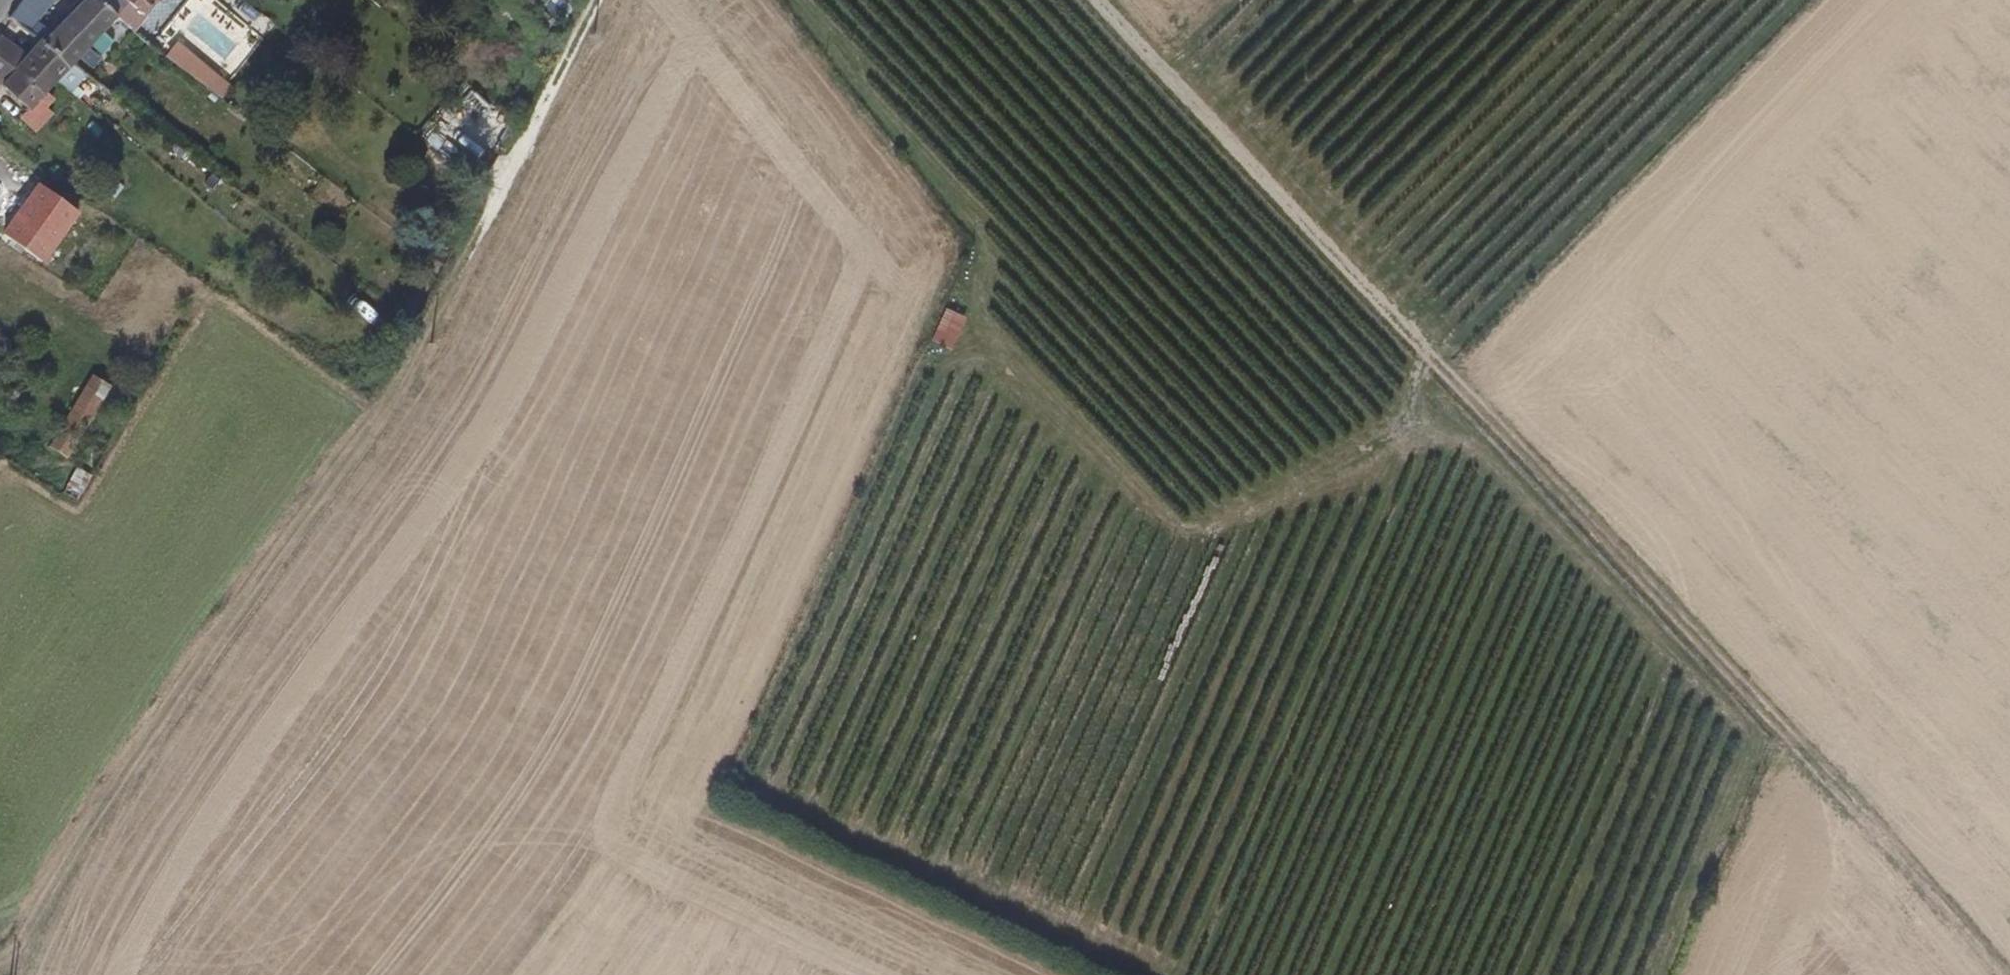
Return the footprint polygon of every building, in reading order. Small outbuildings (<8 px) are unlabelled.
[(34,0),(24,0),(15,14),(28,27),(43,8),(34,0)] [(51,48),(75,69),(78,71),(96,52),(105,61),(119,49),(109,37),(122,23),(108,10),(98,0),(97,0),(51,48)] [(108,10),(122,23),(134,11),(148,21),(164,0),(117,0),(108,10)] [(3,34),(0,39),(0,77),(11,87),(8,91),(32,118),(52,99),(49,94),(57,87),(33,67),(16,53),(18,48),(3,34)] [(75,69),(51,48),(33,67),(57,87),(75,69)] [(4,237),(44,265),(79,216),(41,187),(4,237)] [(931,343),(951,351),(964,319),(944,311),(931,343)] [(71,461),(112,386),(89,374),(49,449),(71,461)]
